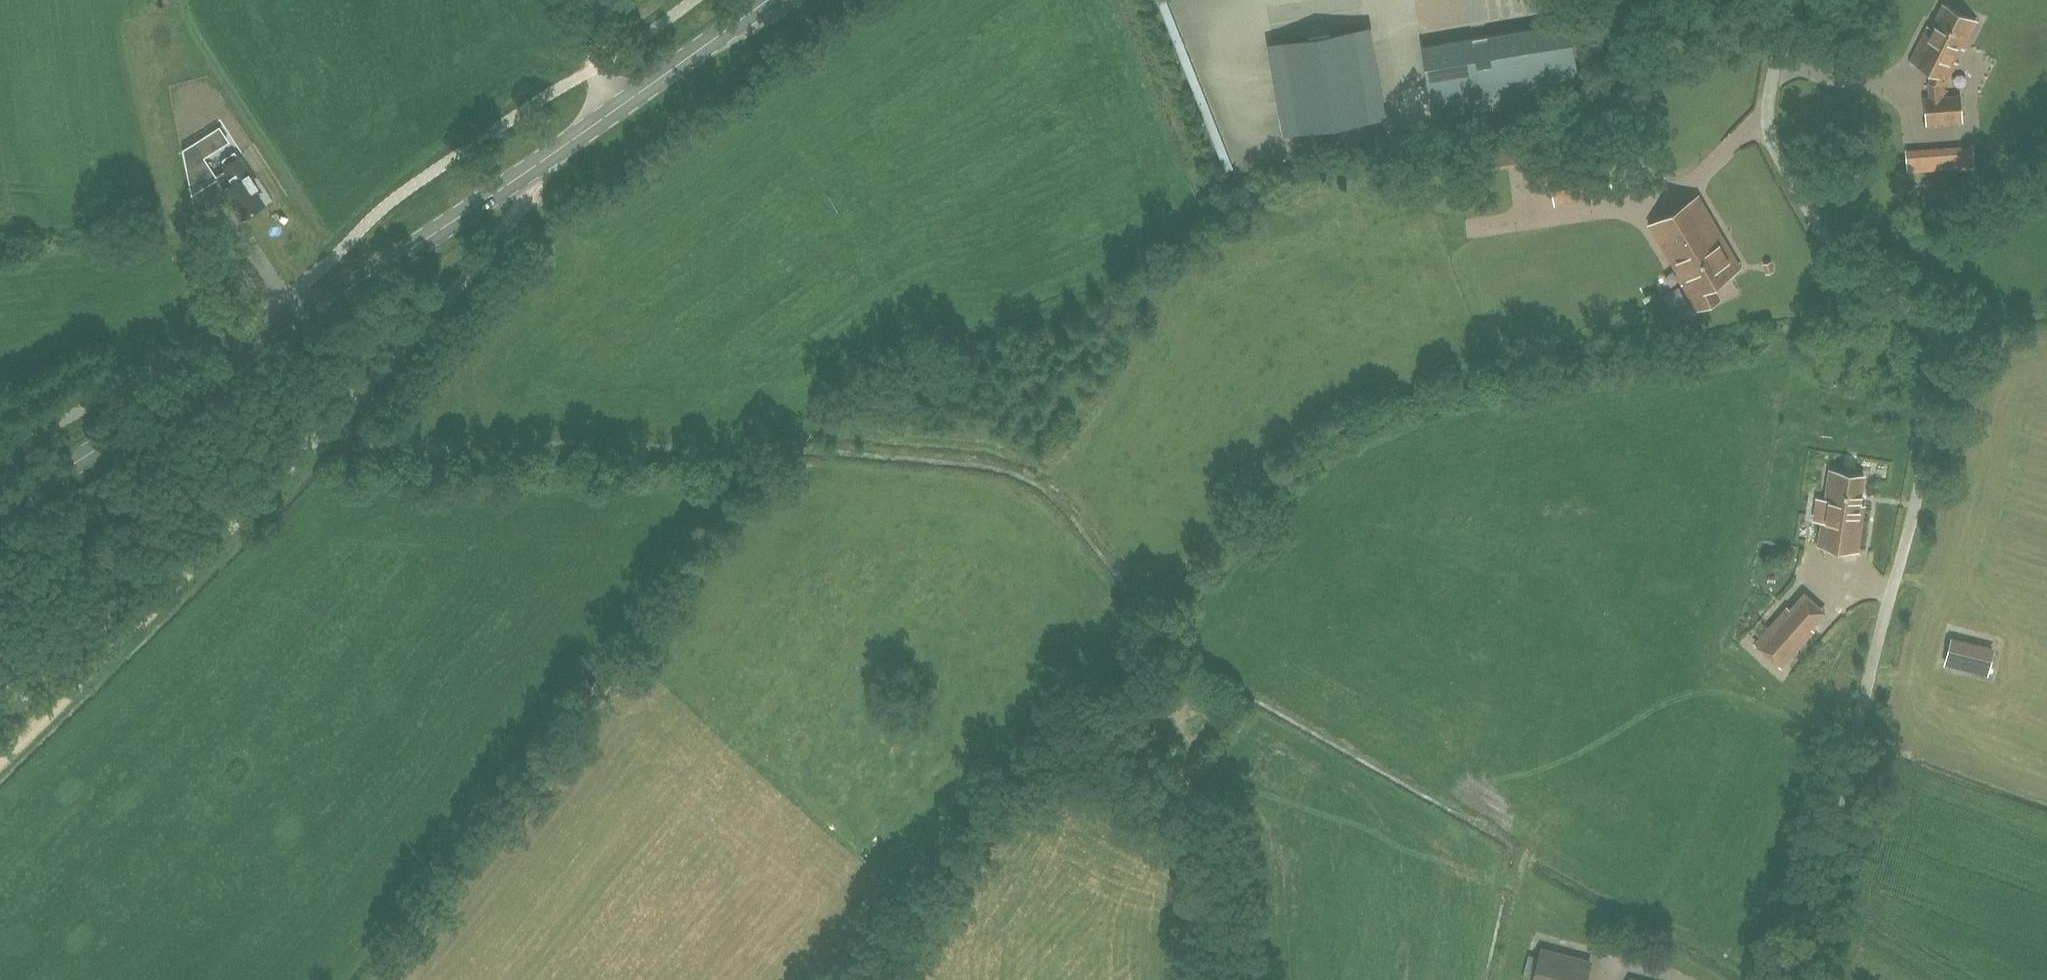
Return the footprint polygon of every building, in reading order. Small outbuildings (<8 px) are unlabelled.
[(1912,60),(1935,72),(1930,82),(1931,98),(1925,99),(1927,123),(1962,121),(1960,96),(1945,97),(1944,85),(1955,62),(1953,61),(1961,46),(1963,47),(1976,21),(1944,5),(1932,29),(1928,27),(1912,60)] [(1532,89),(1579,81),(1569,22),(1489,35),(1490,41),(1473,44),(1472,38),(1423,46),(1433,105),(1471,99),(1473,112),(1534,102),(1532,89)] [(1383,118),(1368,27),(1272,43),(1287,133),(1383,118)] [(844,35),(831,43),(838,54),(851,46),(844,35)] [(204,155),(194,140),(182,148),(186,166),(204,155)] [(1932,169),(1956,167),(1955,147),(1930,148),(1932,169)] [(240,217),(262,203),(253,189),(257,186),(238,157),(235,152),(223,160),(226,165),(223,167),(226,172),(224,173),(231,184),(223,189),(240,217)] [(1590,194),(1613,190),(1609,164),(1586,167),(1586,164),(1550,169),(1555,203),(1591,197),(1590,194)] [(1698,197),(1669,214),(1650,225),(1676,268),(1684,285),(1695,309),(1719,298),(1712,283),(1740,267),(1723,238),(1720,239),(1715,232),(1718,230),(1698,197)] [(1773,264),(1765,266),(1767,275),(1774,273),(1773,264)] [(1830,471),(1825,500),(1827,500),(1824,520),(1822,520),(1819,544),(1858,549),(1864,505),(1860,505),(1864,476),(1830,471)] [(1805,593),(1790,610),(1787,607),(1756,643),(1781,666),(1813,630),(1810,628),(1825,611),(1805,593)] [(1993,651),(1951,641),(1946,663),(1987,673),(1993,651)] [(1541,950),(1534,979),(1585,979),(1590,962),(1541,950)]
